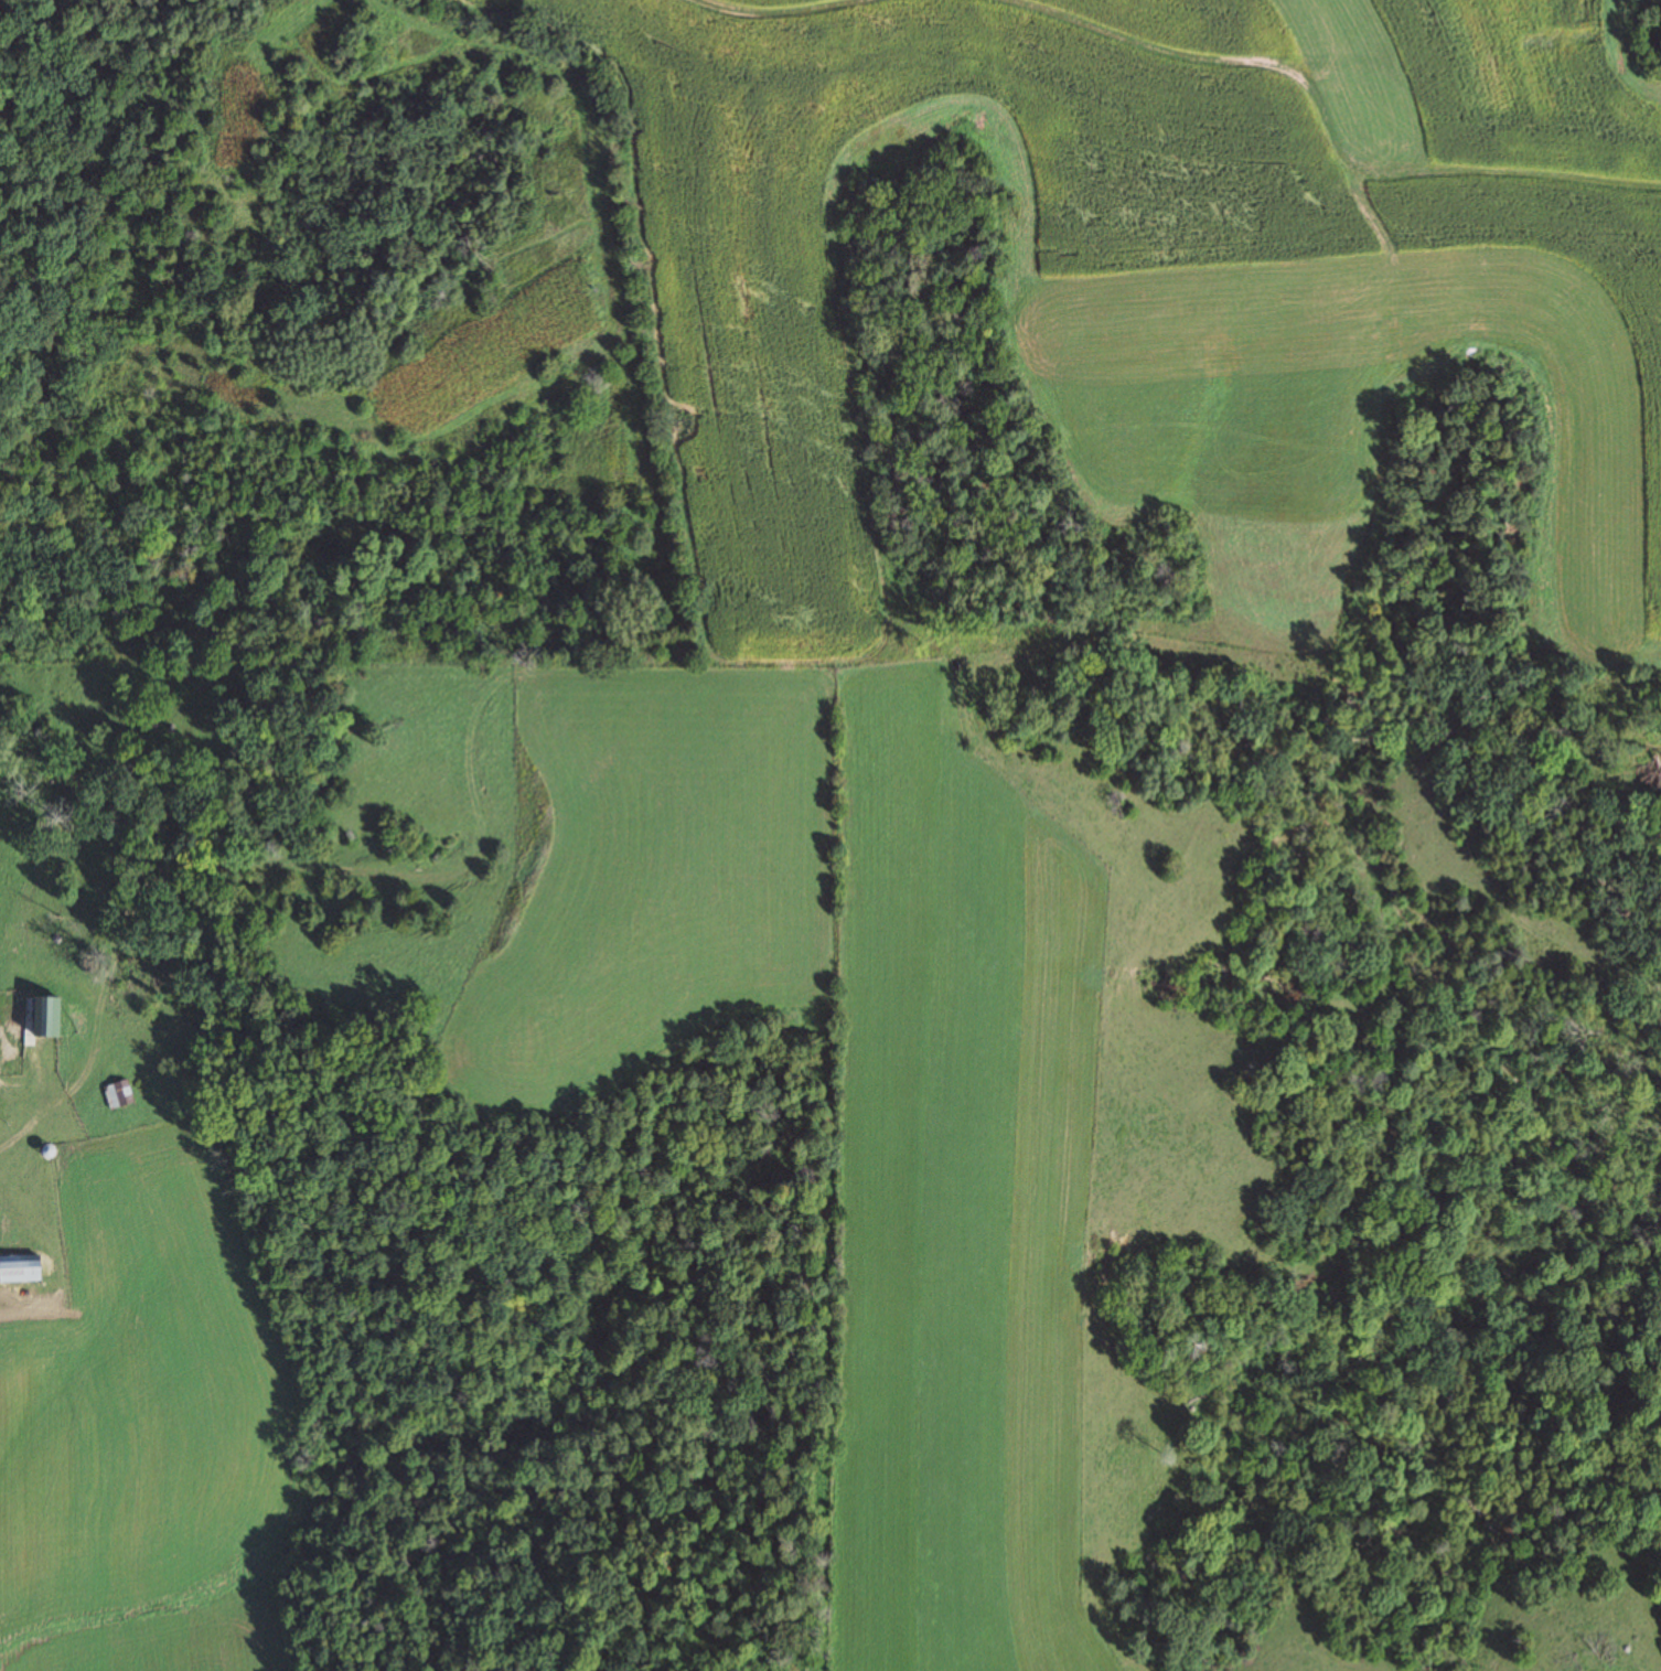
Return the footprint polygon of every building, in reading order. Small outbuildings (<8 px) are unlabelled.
[(34,1037),(57,1037),(57,997),(34,997),(34,1037)] [(126,1078),(102,1086),(109,1109),(134,1102),(126,1078)] [(0,1256),(0,1282),(36,1282),(36,1256),(0,1256)]
